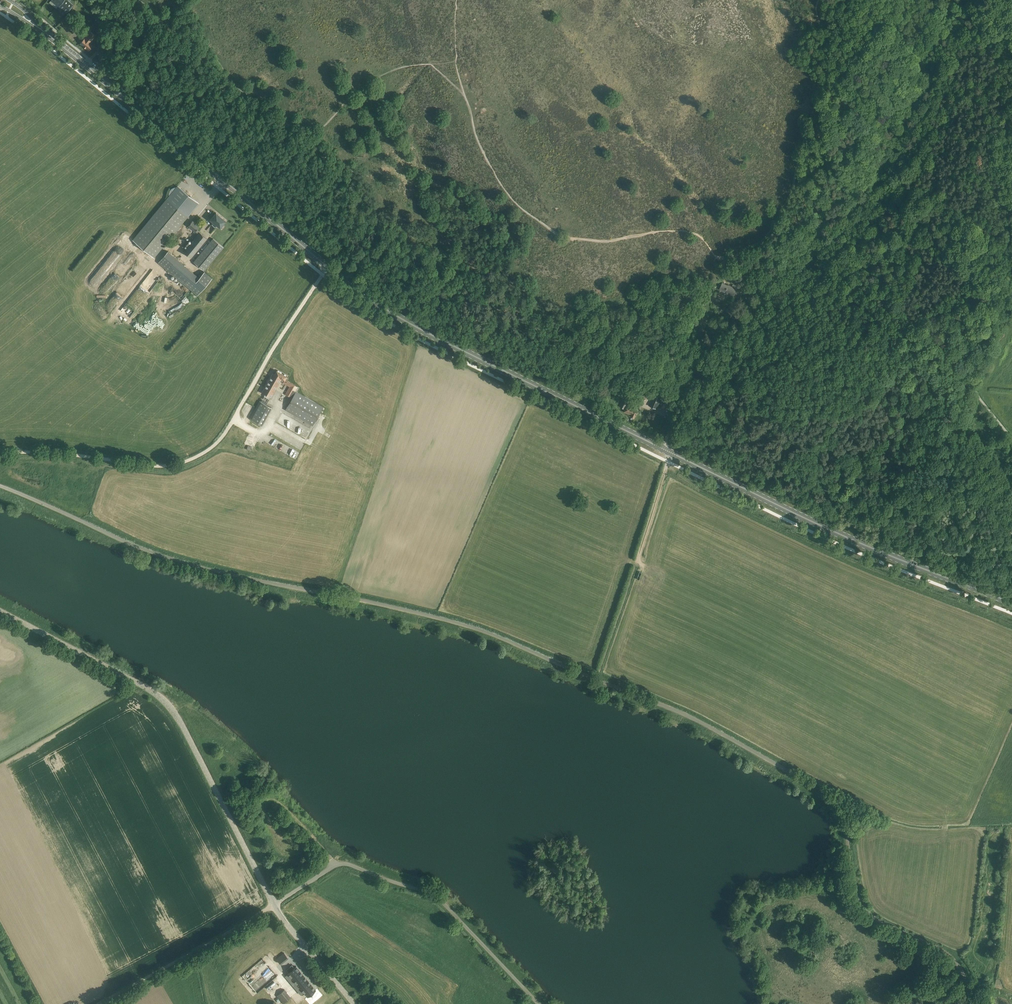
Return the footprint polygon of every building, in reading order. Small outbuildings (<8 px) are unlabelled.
[(59,6),(67,12),(66,12),(67,12),(73,4),(68,0),(64,0),(59,6)] [(97,30),(99,28),(98,27),(100,25),(95,21),(90,27),(96,32),(97,30)] [(90,31),(80,43),(89,51),(94,44),(97,40),(95,38),(96,36),(90,31)] [(133,59),(137,65),(141,61),(137,56),(133,59)] [(159,59),(152,62),(156,74),(163,71),(159,59)] [(135,71),(142,78),(148,73),(141,66),(135,71)] [(152,78),(146,83),(151,88),(156,83),(152,78)] [(169,197),(167,199),(187,216),(198,203),(178,186),(178,187),(175,187),(173,188),(171,189),(170,190),(169,192),(169,195),(169,197)] [(153,257),(154,257),(187,216),(167,199),(133,240),(138,244),(153,257)] [(217,225),(220,227),(226,221),(216,213),(211,219),(214,222),(212,224),(215,227),(217,225)] [(207,238),(202,234),(200,232),(197,230),(199,226),(192,220),(188,225),(194,230),(193,231),(197,235),(184,251),(191,257),(207,238)] [(213,238),(194,262),(204,270),(224,247),(213,238)] [(212,278),(205,271),(199,277),(168,251),(158,263),(197,296),(212,278)] [(723,291),(735,295),(734,295),(738,287),(733,284),(732,287),(722,283),(720,289),(720,290),(723,291)] [(734,300),(724,291),(718,298),(728,307),(734,300)] [(134,311),(125,305),(121,311),(130,317),(134,311)] [(735,312),(731,309),(729,307),(725,310),(728,313),(731,316),(735,312)] [(295,385),(287,381),(285,379),(287,376),(277,370),(275,374),(273,373),(271,376),(278,380),(278,382),(279,383),(280,380),(283,382),(283,383),(289,386),(285,394),(288,396),(289,396),(292,398),(286,410),(313,425),(323,407),(296,391),(296,392),(292,390),(295,385)] [(278,382),(278,380),(271,376),(262,392),(271,396),(279,383),(278,382)] [(650,406),(657,409),(662,396),(655,393),(650,406)] [(631,416),(634,418),(638,410),(627,404),(627,405),(626,405),(628,402),(623,399),(619,406),(624,409),(625,408),(626,408),(624,412),(631,415),(631,416)] [(272,407),(264,403),(260,401),(250,418),(262,425),(272,407)] [(281,964),(289,957),(284,952),(277,958),(281,964)] [(263,959),(242,975),(246,979),(252,975),(254,978),(263,972),(268,979),(276,974),(272,969),(268,971),(266,968),(264,965),(267,963),(263,959)] [(308,996),(309,995),(315,990),(296,967),(288,973),(308,996)] [(285,990),(277,996),(283,1003),(291,997),(285,990)]
